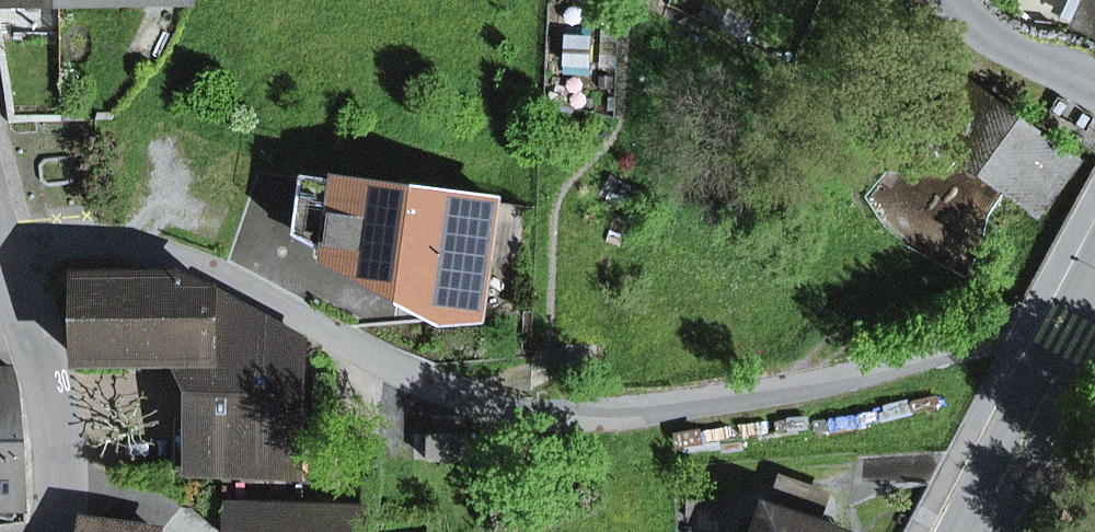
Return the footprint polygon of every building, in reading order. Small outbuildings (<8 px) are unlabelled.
[(1094,40),(1094,0),(1081,0),(1068,28),(1094,40)] [(1078,161),(965,79),(932,125),(962,147),(957,154),(1039,214),(1078,161)] [(479,317),(495,203),(325,179),(325,184),(316,248),(380,282),(401,284),(399,298),(442,321),(479,318),(479,317)] [(293,236),(316,248),(325,184),(301,181),(293,236)] [(479,317),(510,314),(525,207),(495,203),(479,317)] [(195,396),(192,468),(293,471),(298,337),(178,278),(80,278),(80,361),(178,361),(195,396)] [(27,495),(19,385),(11,370),(0,370),(0,497),(27,495)] [(469,436),(428,435),(428,461),(469,461),(469,436)] [(764,509),(814,525),(825,494),(775,478),(764,509)] [(228,531),(366,531),(366,510),(229,506),(228,531)] [(814,525),(764,509),(757,531),(836,531),(814,525)]
